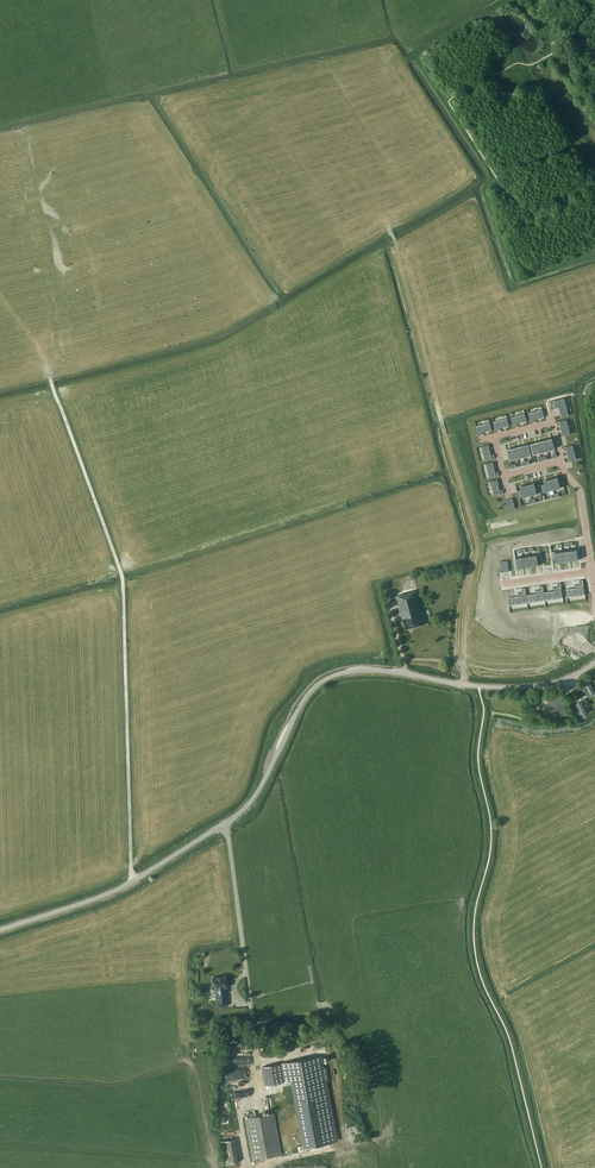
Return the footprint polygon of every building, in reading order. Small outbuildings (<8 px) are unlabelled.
[(564,398),(553,401),(555,408),(559,407),(559,408),(559,410),(561,415),(561,417),(568,415),(564,398)] [(542,410),(528,413),(530,420),(535,419),(539,418),(540,418),(544,417),(542,410)] [(525,414),(511,418),(513,425),(518,423),(521,423),(523,422),(526,421),(527,421),(525,414)] [(507,418),(493,422),(495,429),(500,428),(503,427),(505,427),(509,426),(507,418)] [(566,420),(559,421),(561,427),(561,430),(562,432),(563,435),(563,436),(570,434),(566,420)] [(490,423),(476,426),(478,433),(483,432),(486,431),(488,431),(491,430),(492,430),(490,423)] [(549,439),(545,440),(548,451),(555,449),(552,438),(551,438),(549,439)] [(539,441),(538,442),(541,452),(548,451),(545,440),(541,441),(539,441)] [(531,443),(533,454),(541,452),(538,442),(537,442),(535,442),(531,443)] [(523,445),(521,446),(524,456),(531,455),(528,444),(524,445),(523,445)] [(489,445),(481,446),(485,460),(492,459),(491,454),(490,450),(490,448),(489,445)] [(573,445),(566,447),(567,452),(568,455),(568,457),(569,460),(569,461),(576,459),(573,445)] [(519,446),(514,448),(517,458),(524,456),(521,446),(520,446),(519,446)] [(508,449),(507,449),(510,460),(517,458),(514,448),(510,449),(509,449),(508,449)] [(493,462),(486,464),(489,478),(496,476),(495,471),(494,468),(494,466),(493,462)] [(555,477),(551,478),(553,489),(564,486),(562,479),(559,480),(558,477),(557,477),(555,477)] [(542,484),(541,485),(543,492),(553,489),(551,478),(547,480),(545,480),(544,480),(544,484),(542,484)] [(497,480),(490,481),(494,495),(501,494),(500,490),(500,489),(499,485),(498,483),(497,480)] [(531,483),(527,484),(530,495),(541,492),(539,485),(538,485),(535,486),(534,482),(533,483),(531,483)] [(518,490),(519,497),(520,497),(530,495),(527,484),(523,485),(522,486),(520,486),(521,489),(518,490)] [(506,500),(508,510),(515,509),(513,498),(512,498),(506,500)] [(566,563),(573,562),(571,551),(564,552),(566,563)] [(558,564),(566,563),(564,552),(557,553),(558,564)] [(551,565),(558,564),(557,553),(550,554),(549,553),(546,554),(547,562),(551,561),(551,565)] [(533,555),(533,557),(526,558),(527,568),(535,567),(534,564),(538,563),(536,555),(533,555)] [(520,569),(527,568),(526,558),(518,559),(520,569)] [(513,570),(520,569),(518,559),(511,560),(513,570)] [(507,560),(500,561),(502,572),(509,571),(507,560)] [(561,596),(579,594),(578,583),(570,584),(571,588),(560,589),(561,596)] [(557,597),(556,586),(552,587),(549,587),(549,591),(538,593),(539,599),(557,597)] [(531,590),(531,594),(521,595),(521,602),(539,599),(538,593),(538,589),(534,589),(531,590)] [(412,627),(426,624),(417,590),(396,595),(400,613),(402,613),(405,628),(408,628),(409,628),(412,628),(412,627)] [(504,604),(521,602),(521,595),(520,591),(516,592),(513,592),(513,596),(503,597),(504,604)] [(582,689),(584,692),(587,691),(590,696),(594,694),(589,682),(584,684),(585,687),(582,689)] [(563,697),(560,689),(546,693),(550,706),(553,705),(554,709),(550,710),(554,720),(558,719),(559,721),(566,719),(567,720),(573,718),(571,713),(567,715),(562,701),(566,700),(564,696),(563,697)] [(588,700),(586,701),(585,699),(577,703),(580,710),(578,711),(582,717),(585,716),(584,714),(590,711),(587,706),(590,705),(588,700)] [(215,988),(217,1006),(227,1006),(225,987),(228,987),(226,975),(212,977),(213,988),(215,988)] [(322,1055),(263,1066),(266,1083),(284,1080),(284,1081),(293,1079),(305,1147),(338,1141),(327,1081),(330,1080),(327,1065),(324,1066),(322,1055)] [(248,1117),(245,1117),(252,1159),(281,1154),(273,1105),(269,1106),(271,1113),(256,1116),(248,1117)] [(238,1162),(234,1139),(220,1141),(224,1165),(238,1162)]
